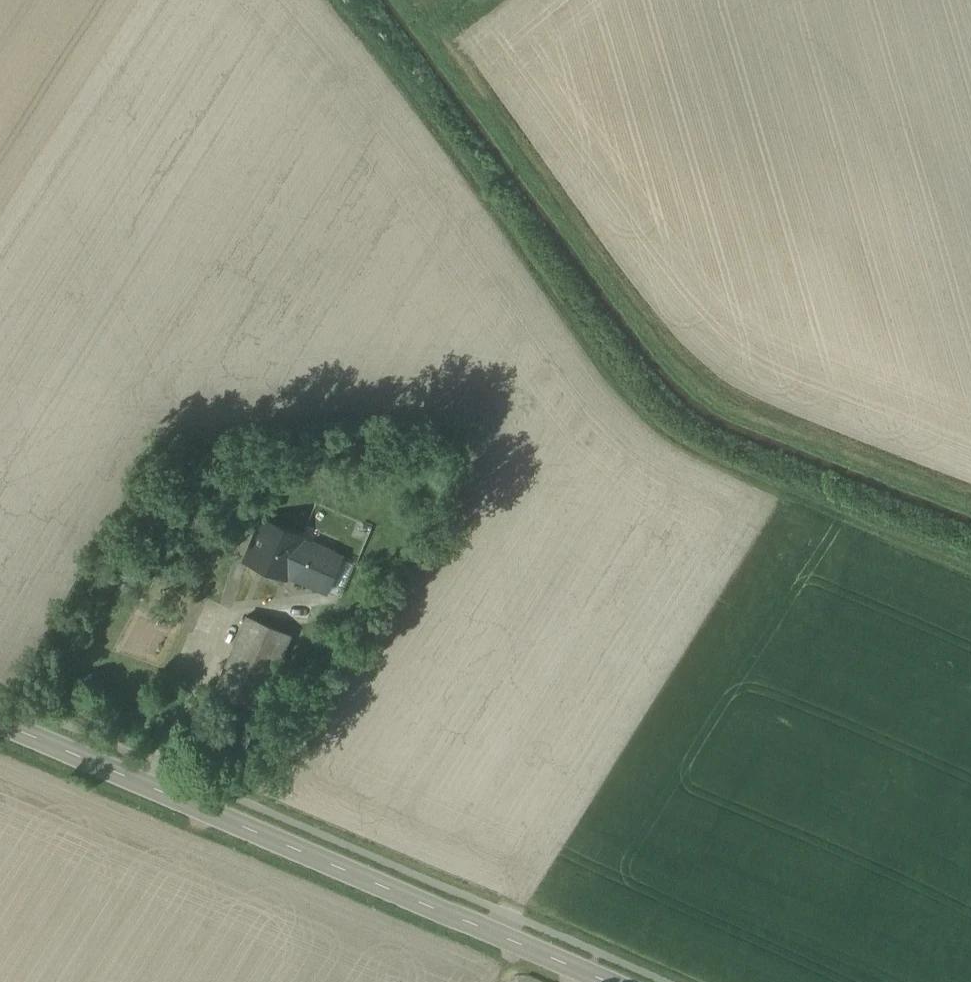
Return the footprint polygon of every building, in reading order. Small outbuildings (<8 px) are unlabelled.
[(290,636),(247,617),(215,690),(259,710),(290,636)]
